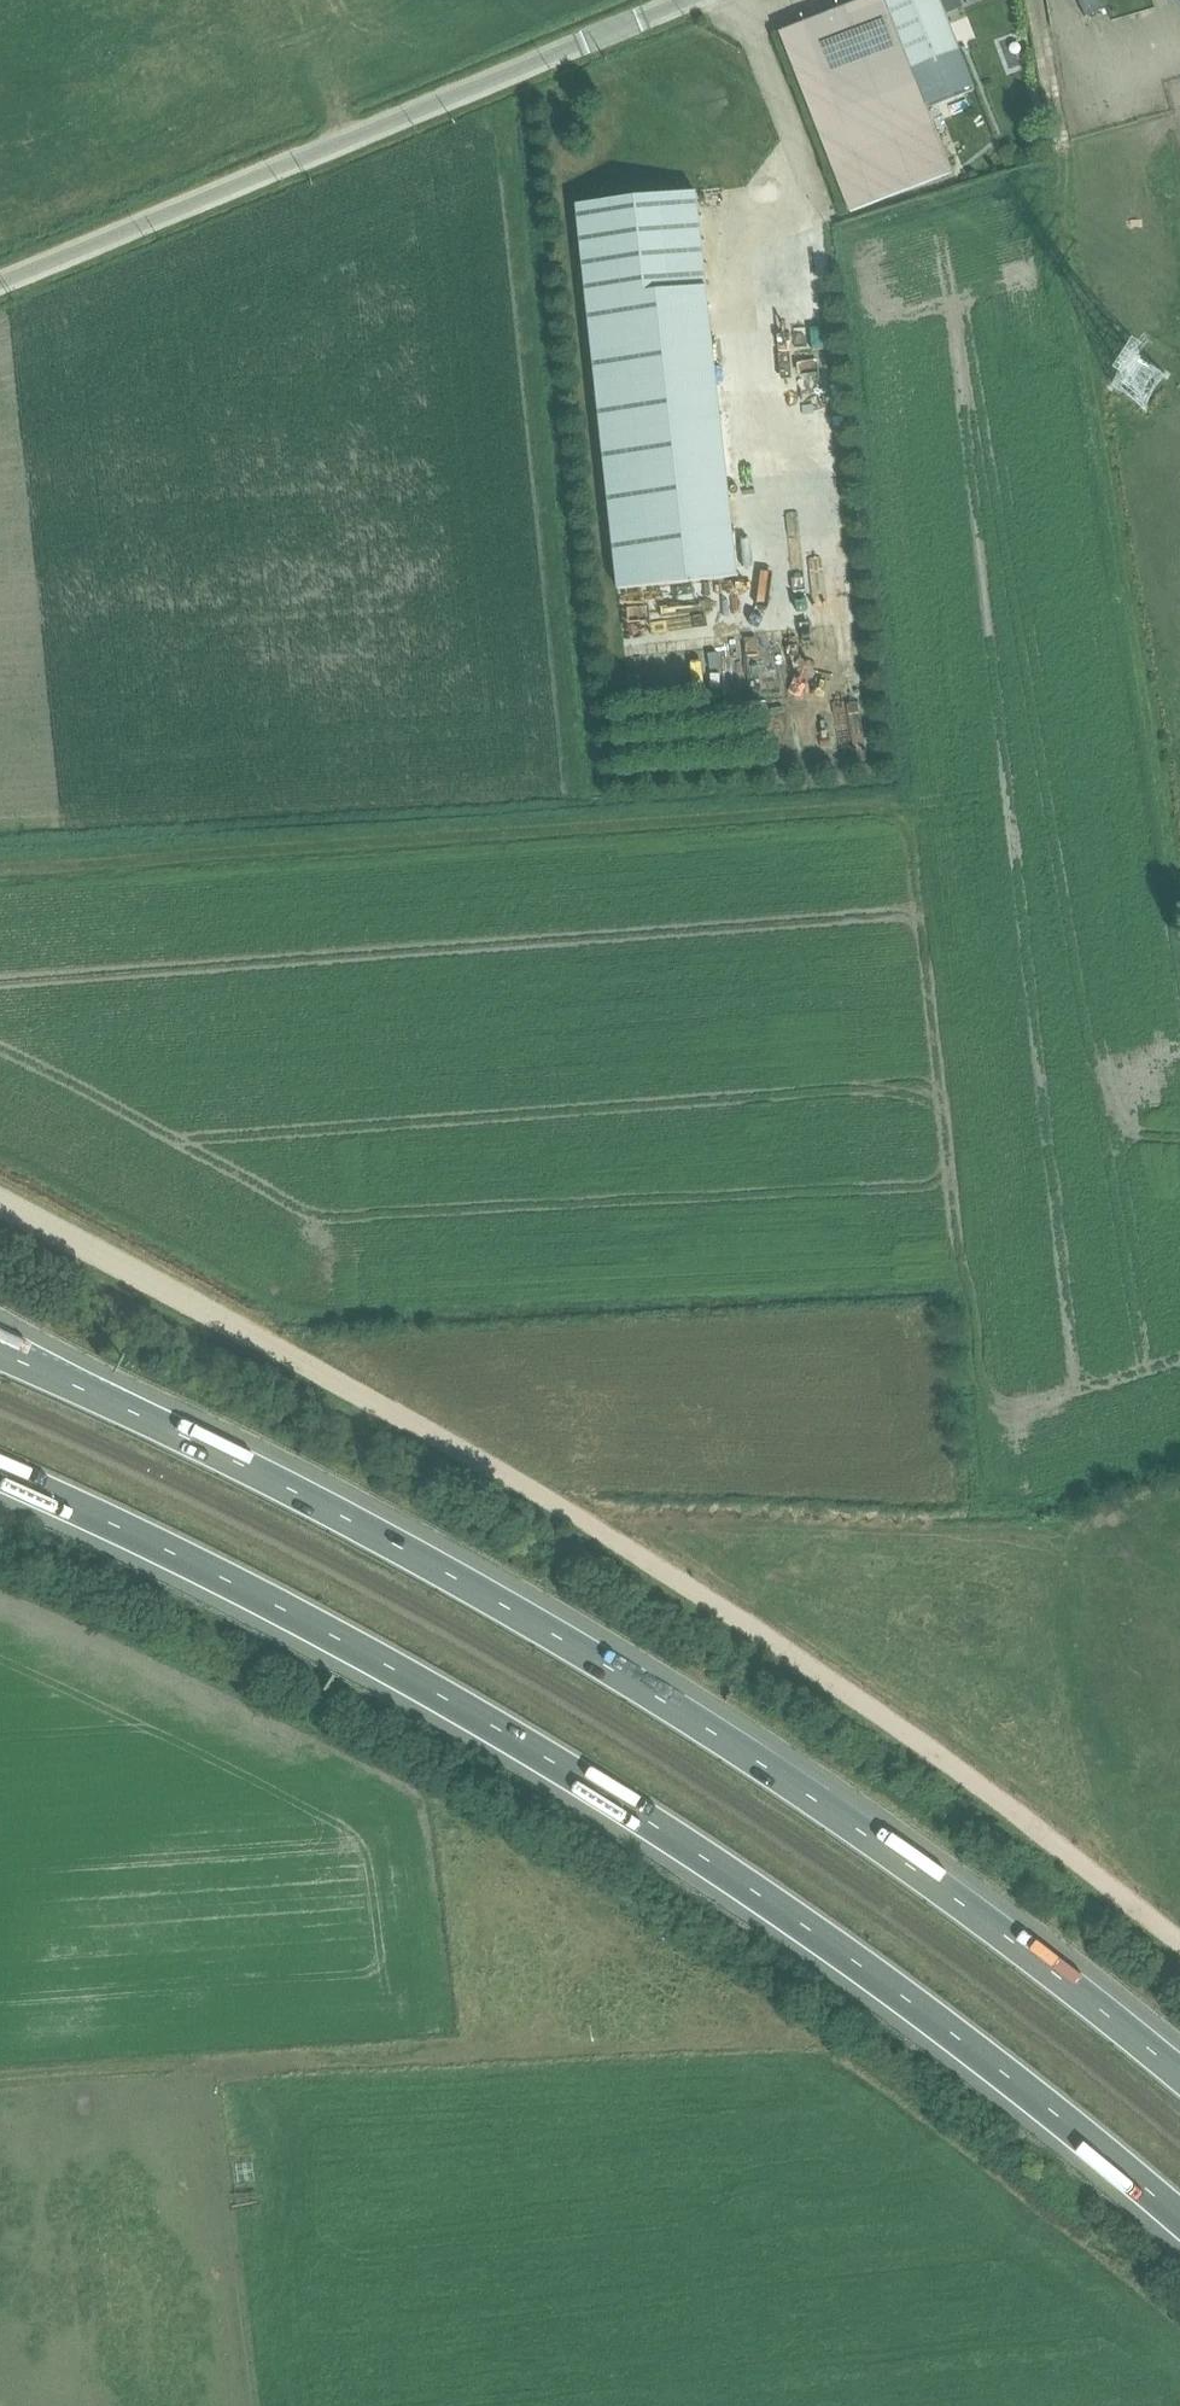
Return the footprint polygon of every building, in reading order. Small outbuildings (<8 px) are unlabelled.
[(779,31),(849,211),(952,171),(921,94),(970,75),(946,14),(940,0),(859,0),(779,31)] [(946,14),(962,7),(959,0),(940,0),(946,14)] [(1009,37),(998,40),(1006,64),(1017,61),(1009,37)] [(696,191),(575,203),(614,587),(735,575),(696,191)] [(703,608),(663,617),(667,634),(707,625),(703,608)]
